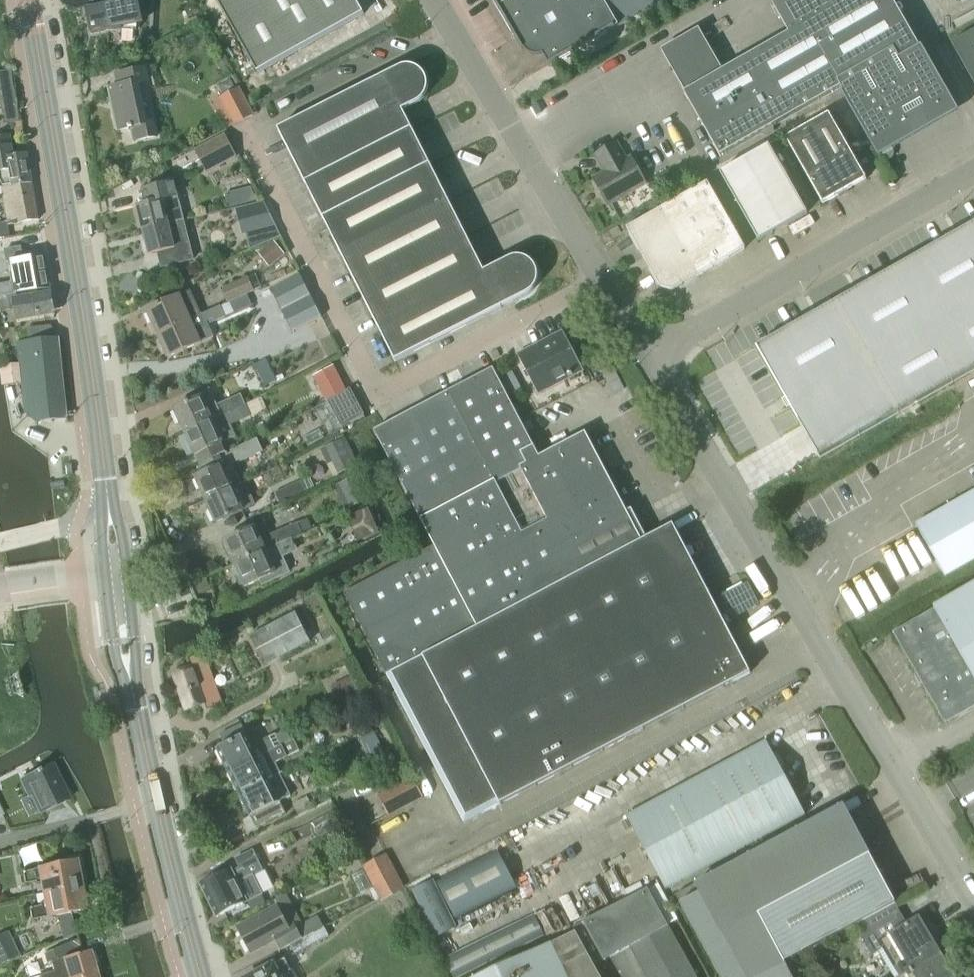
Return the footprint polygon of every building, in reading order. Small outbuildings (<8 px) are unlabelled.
[(85,8),(90,33),(103,30),(107,29),(137,31),(137,24),(143,23),(139,0),(128,0),(85,8)] [(356,0),(217,0),(258,73),(364,14),(356,0)] [(524,49),(525,51),(527,53),(530,54),(532,55),(535,56),(537,56),(540,56),(543,55),(549,67),(615,29),(619,26),(619,27),(665,0),(493,0),(522,50),(524,49)] [(684,93),(720,157),(841,88),(868,135),(866,136),(878,158),(880,156),(890,151),(895,148),(892,142),(954,107),(927,59),(928,58),(921,46),(919,47),(893,0),(847,0),(789,33),(722,71),(684,93)] [(772,4),(789,33),(847,0),(779,0),(772,4)] [(684,93),(722,71),(699,31),(661,53),(684,93)] [(953,43),(973,81),(973,31),(953,43)] [(401,66),(278,126),(394,361),(527,294),(533,290),(537,283),(538,275),(536,268),(531,261),(524,257),(516,256),(509,259),(495,266),(496,269),(486,275),(411,127),(402,106),(413,101),(415,104),(419,102),(422,100),(426,96),(428,91),(429,87),(429,82),(428,76),(425,72),(422,69),(418,66),(413,65),(408,64),(403,65),(401,66)] [(117,86),(109,88),(118,130),(130,128),(133,142),(156,137),(153,123),(145,124),(137,84),(146,82),(143,69),(115,75),(117,86)] [(13,77),(0,77),(0,89),(13,88),(13,77)] [(0,89),(0,102),(8,124),(19,122),(13,88),(0,89)] [(214,102),(227,127),(253,114),(239,88),(214,102)] [(829,114),(786,138),(823,204),(866,179),(829,114)] [(199,145),(193,148),(205,171),(210,168),(234,156),(223,134),(199,145)] [(0,139),(0,183),(2,184),(2,185),(12,184),(12,186),(32,182),(27,154),(13,156),(9,137),(0,139)] [(605,172),(594,178),(608,205),(645,184),(631,158),(626,160),(617,143),(596,155),(605,172)] [(759,240),(807,213),(769,145),(720,173),(759,240)] [(670,168),(658,175),(668,193),(680,186),(670,168)] [(0,186),(0,196),(3,196),(8,224),(38,219),(32,182),(12,186),(12,184),(2,185),(1,185),(0,186)] [(145,204),(137,206),(143,229),(182,220),(173,182),(142,190),(145,204)] [(745,249),(708,183),(661,209),(698,275),(745,249)] [(250,187),(240,189),(244,203),(256,200),(250,187)] [(245,233),(274,226),(263,202),(239,208),(245,233)] [(661,287),(672,290),(698,275),(661,209),(627,228),(661,287)] [(162,267),(192,259),(182,220),(143,229),(149,254),(158,252),(162,267)] [(0,223),(0,237),(10,235),(7,222),(0,223)] [(756,347),(784,397),(785,397),(790,406),(790,407),(801,426),(817,454),(819,458),(973,371),(973,223),(973,224),(959,232),(957,232),(954,234),(946,239),(945,239),(866,284),(858,289),(857,289),(854,291),(853,292),(839,300),(837,300),(834,302),(833,303),(819,311),(817,312),(814,314),(810,316),(806,318),(805,319),(756,347)] [(274,241),(258,253),(269,266),(284,254),(274,241)] [(21,247),(5,250),(7,262),(8,261),(12,282),(14,282),(17,293),(20,293),(51,288),(44,255),(23,259),(21,247)] [(299,274),(270,289),(292,333),(322,318),(299,274)] [(222,289),(228,302),(254,290),(248,277),(222,289)] [(172,298),(146,310),(157,333),(190,319),(201,314),(190,290),(172,298)] [(2,310),(7,309),(16,308),(18,320),(37,317),(55,314),(51,292),(21,297),(20,293),(17,293),(0,296),(0,310),(2,310)] [(190,319),(157,333),(168,358),(200,343),(213,337),(206,321),(213,318),(214,322),(225,317),(220,306),(201,314),(190,319)] [(29,341),(17,342),(19,363),(20,370),(21,383),(24,412),(37,422),(67,419),(59,338),(52,326),(27,329),(29,341)] [(582,370),(562,332),(517,355),(537,394),(582,370)] [(0,365),(0,370),(1,385),(4,385),(21,383),(20,370),(19,363),(2,365),(0,365)] [(331,367),(313,376),(326,401),(344,392),(346,391),(347,391),(333,365),(333,366),(331,367)] [(511,403),(493,368),(374,431),(434,546),(344,593),(386,674),(645,539),(631,510),(625,513),(613,488),(617,486),(598,449),(594,451),(585,433),(539,457),(519,419),(511,403)] [(200,398),(174,409),(184,432),(244,406),(240,395),(217,405),(210,388),(198,393),(200,398)] [(347,391),(328,401),(342,427),(364,416),(350,389),(347,391)] [(519,398),(511,403),(519,419),(528,414),(519,398)] [(244,406),(184,432),(195,455),(198,463),(199,464),(227,452),(222,443),(235,437),(230,425),(249,416),(246,411),(244,406)] [(196,479),(194,483),(197,488),(201,490),(205,500),(233,487),(241,484),(231,462),(238,459),(240,458),(241,461),(262,451),(256,439),(227,452),(199,464),(203,474),(195,477),(196,479)] [(340,439),(325,447),(338,474),(353,467),(340,439)] [(350,507),(367,499),(355,475),(338,483),(350,507)] [(233,487),(205,500),(216,523),(243,510),(255,505),(244,482),(241,484),(233,487)] [(300,482),(284,490),(288,499),(304,492),(300,482)] [(945,576),(973,560),(973,490),(915,524),(945,576)] [(368,508),(348,517),(358,541),(378,532),(368,508)] [(309,518),(298,523),(303,533),(313,529),(309,518)] [(290,538),(303,533),(298,523),(260,539),(254,527),(224,541),(234,564),(290,539),(290,538)] [(463,821),(750,673),(673,525),(645,539),(386,674),(463,821)] [(282,555),(295,549),(290,539),(234,564),(244,587),(259,580),(262,585),(289,573),(282,555)] [(934,606),(935,608),(893,632),(945,723),(973,706),(973,584),(934,606)] [(295,611),(249,635),(264,664),(310,639),(295,611)] [(186,710),(206,703),(208,710),(223,704),(204,652),(189,657),(192,666),(173,673),(186,710)] [(350,676),(332,685),(339,699),(357,690),(350,676)] [(226,746),(218,750),(229,772),(292,741),(287,730),(277,734),(274,733),(273,734),(252,744),(247,735),(241,724),(220,734),(221,736),(226,746)] [(374,732),(362,738),(371,756),(384,749),(374,732)] [(805,814),(765,740),(626,815),(666,889),(805,814)] [(292,741),(229,772),(239,793),(269,779),(279,774),(281,773),(276,762),(298,752),(296,749),(292,741)] [(28,795),(31,794),(40,812),(68,798),(52,764),(20,779),(28,795)] [(269,779),(239,793),(251,816),(252,815),(252,817),(257,826),(285,813),(279,802),(280,801),(290,796),(279,774),(269,779)] [(423,797),(413,777),(378,795),(388,815),(423,797)] [(313,807),(307,796),(292,804),(297,814),(313,807)] [(675,893),(721,976),(791,976),(784,963),(854,925),(895,903),(875,864),(844,804),(679,891),(675,893)] [(497,848),(436,880),(456,919),(516,887),(517,887),(497,848)] [(231,869),(200,884),(216,917),(236,907),(237,910),(245,906),(244,904),(247,902),(247,901),(261,894),(252,875),(261,871),(263,870),(253,849),(234,858),(239,867),(232,870),(231,869)] [(363,863),(369,877),(378,895),(400,884),(385,852),(363,863)] [(36,883),(40,883),(42,892),(80,885),(79,883),(81,880),(80,872),(77,871),(75,860),(22,870),(24,883),(35,881),(36,883)] [(362,870),(352,875),(360,892),(371,887),(362,870)] [(432,879),(412,889),(435,937),(455,927),(432,879)] [(83,887),(80,886),(80,885),(42,892),(44,901),(39,902),(40,905),(29,907),(31,918),(43,916),(84,909),(83,899),(85,896),(83,887)] [(572,926),(575,931),(594,965),(630,946),(647,976),(697,976),(649,888),(586,920),(572,926)] [(277,905),(237,927),(251,952),(276,939),(282,949),(290,945),(301,938),(323,926),(317,915),(302,923),(286,894),(274,900),(277,905)] [(854,925),(872,955),(878,951),(894,976),(899,976),(906,973),(907,974),(940,954),(919,917),(908,924),(895,903),(854,925)] [(445,957),(454,976),(456,976),(545,934),(535,913),(445,957)] [(304,937),(301,938),(290,945),(294,954),(328,936),(323,927),(304,937)] [(7,931),(0,934),(0,962),(18,953),(7,931)] [(595,966),(594,965),(575,931),(478,976),(601,976),(595,966)] [(32,976),(84,976),(96,973),(89,950),(80,952),(76,937),(50,948),(53,959),(48,960),(50,967),(52,966),(53,971),(52,972),(35,976),(32,976)] [(907,974),(909,976),(954,976),(940,954),(907,974)] [(249,976),(297,976),(293,970),(290,971),(284,959),(249,976)]
